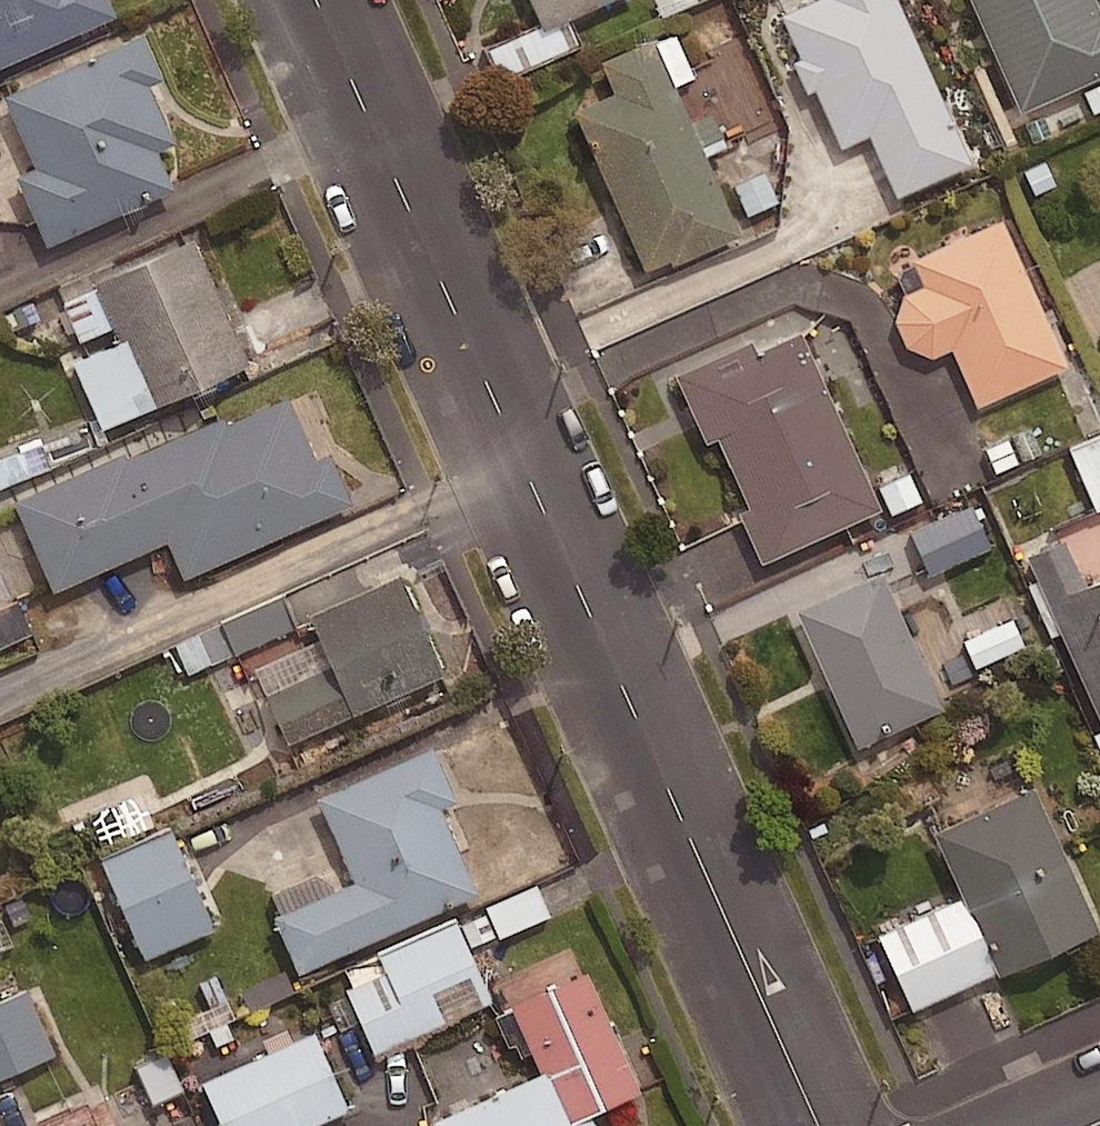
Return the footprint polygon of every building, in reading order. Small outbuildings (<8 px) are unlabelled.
[(115,8),(112,0),(0,0),(0,58),(115,8)] [(536,24),(589,0),(525,0),(536,24)] [(895,0),(795,0),(778,7),(838,140),(863,129),(890,191),(966,158),(895,0)] [(1015,107),(1099,69),(1099,9),(1095,11),(1090,0),(967,0),(1015,107)] [(143,22),(1,83),(34,159),(17,167),(47,237),(175,182),(158,141),(175,133),(149,74),(163,68),(143,22)] [(732,223),(646,30),(591,54),(606,89),(568,106),(639,264),(732,223)] [(759,158),(716,175),(733,217),(776,200),(759,158)] [(1062,362),(997,212),(903,253),(916,281),(898,288),(888,317),(900,344),(928,352),(945,344),(970,402),(1062,362)] [(194,229),(96,275),(122,329),(71,353),(103,423),(252,353),(194,229)] [(874,504),(794,324),(683,373),(764,554),(874,504)] [(314,450),(287,387),(226,414),(223,407),(127,449),(125,444),(15,492),(54,581),(166,532),(183,569),(354,494),(332,443),(314,450)] [(1066,445),(1089,505),(1099,500),(1099,432),(1066,445)] [(45,463),(36,440),(0,454),(0,481),(45,463)] [(907,468),(870,482),(882,515),(919,501),(907,468)] [(985,545),(966,502),(909,528),(929,570),(985,545)] [(1076,573),(1059,534),(1022,551),(1099,730),(1099,563),(1076,573)] [(402,565),(307,605),(330,658),(263,686),(285,736),(446,667),(402,565)] [(876,566),(790,604),(851,740),(937,702),(876,566)] [(4,574),(0,575),(0,642),(26,632),(4,574)] [(293,621),(279,591),(175,639),(189,669),(293,621)] [(1018,641),(1005,614),(958,637),(971,663),(1018,641)] [(433,738),(317,789),(354,874),(275,908),(299,964),(479,886),(442,800),(457,793),(433,738)] [(1092,924),(1027,779),(924,825),(955,894),(872,931),(906,1007),(1092,924)] [(214,921),(173,824),(103,854),(145,951),(214,921)] [(550,911),(537,879),(486,898),(498,930),(550,911)] [(455,912),(376,948),(383,964),(344,982),(374,1048),(492,995),(455,912)] [(588,964),(511,998),(540,1064),(563,1118),(641,1084),(588,964)] [(26,984),(0,996),(0,1071),(54,1046),(26,984)] [(202,1075),(224,1125),(298,1125),(350,1104),(315,1025),(202,1075)] [(181,1087),(165,1049),(136,1060),(152,1099),(181,1087)] [(563,1118),(540,1064),(432,1111),(439,1125),(567,1125),(563,1118)] [(596,1114),(567,1125),(601,1125),(596,1114)]
